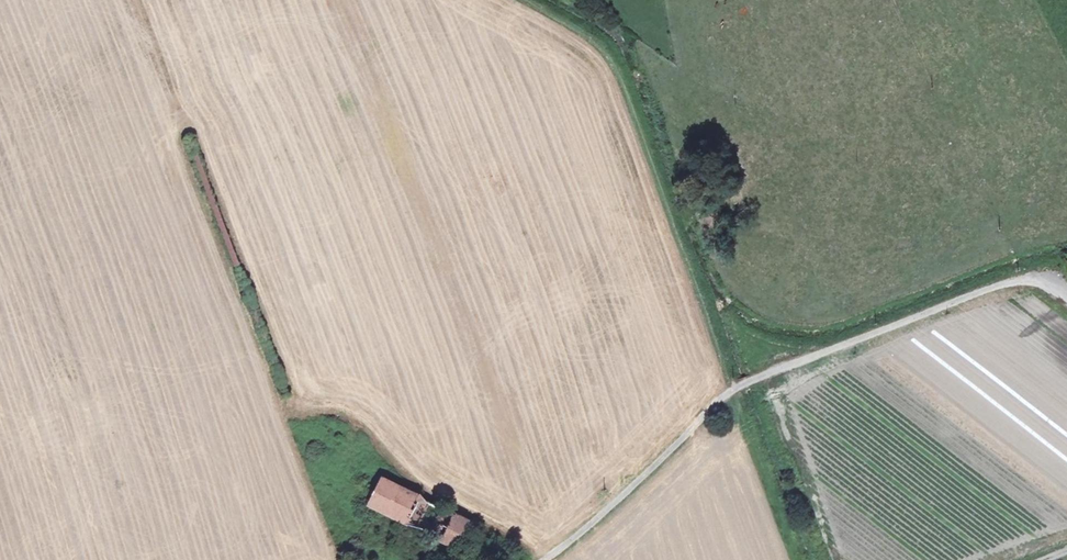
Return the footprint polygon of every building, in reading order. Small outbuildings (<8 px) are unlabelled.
[(447,512),(382,480),(370,505),(453,547),(460,533),(467,536),(473,525),(451,514),(451,512),(448,510),(447,512)]
